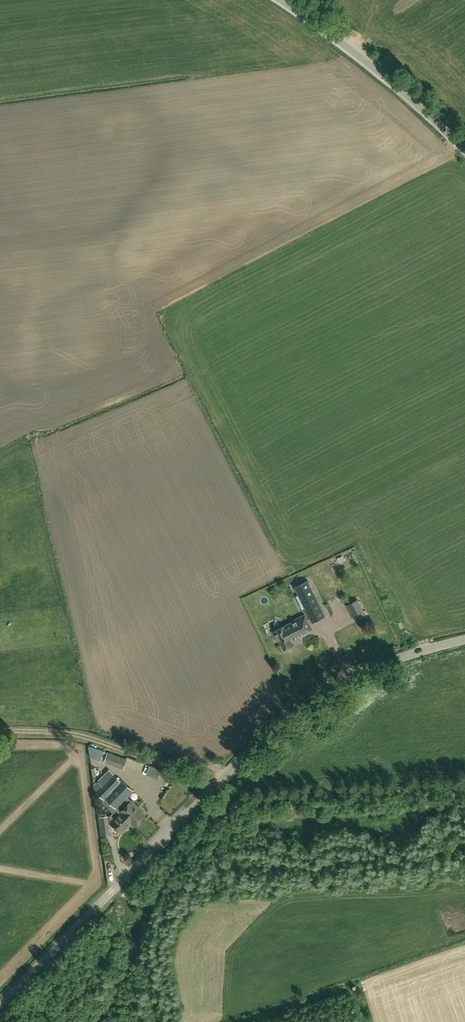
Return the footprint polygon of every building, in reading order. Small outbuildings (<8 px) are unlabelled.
[(350,610),(360,605),(358,600),(347,605),(350,610)] [(280,640),(284,649),(286,648),(288,648),(291,647),(291,645),(295,644),(293,642),(298,640),(298,641),(301,639),(298,635),(306,631),(304,625),(309,623),(305,615),(299,618),(299,619),(286,626),(285,625),(273,632),(277,641),(280,640)] [(98,749),(98,750),(97,754),(106,757),(104,762),(124,769),(127,759),(108,752),(98,749)] [(135,825),(146,814),(142,810),(143,808),(139,804),(138,806),(132,801),(131,802),(127,797),(134,790),(122,779),(121,781),(112,772),(111,772),(110,771),(98,783),(99,783),(95,787),(96,788),(95,789),(104,798),(106,797),(112,803),(108,808),(113,813),(109,816),(110,823),(111,822),(122,833),(132,823),(135,825)] [(110,830),(108,816),(100,817),(102,831),(110,830)]
